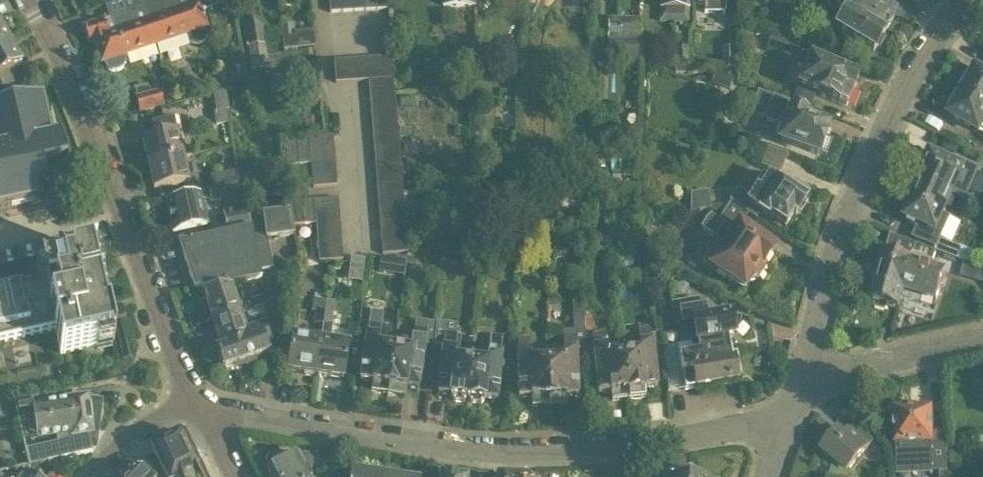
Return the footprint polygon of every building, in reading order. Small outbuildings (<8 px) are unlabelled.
[(155,45),(185,34),(187,39),(188,41),(190,42),(191,43),(193,43),(195,44),(197,44),(198,43),(200,43),(202,42),(203,41),(204,40),(205,38),(206,37),(207,35),(207,33),(207,31),(205,28),(196,0),(168,0),(159,3),(158,0),(122,0),(121,0),(126,12),(127,13),(138,11),(140,14),(144,13),(155,45)] [(204,9),(244,0),(243,0),(202,0),(204,9)] [(340,0),(328,0),(329,12),(341,12),(340,0)] [(352,0),(340,0),(341,12),(353,11),(352,0)] [(353,11),(365,10),(364,0),(352,0),(353,11)] [(365,10),(376,9),(375,0),(364,0),(365,10)] [(388,0),(375,0),(376,9),(388,8),(388,0)] [(689,0),(660,0),(660,20),(689,22),(689,0)] [(691,3),(704,3),(704,13),(725,13),(725,0),(691,0),(691,3)] [(879,8),(866,0),(831,0),(819,19),(872,52),(884,34),(883,33),(893,17),(892,16),(896,9),(883,1),(879,8)] [(127,13),(126,12),(83,27),(88,43),(94,41),(102,63),(103,62),(105,67),(106,69),(108,70),(109,71),(111,71),(113,71),(115,71),(117,71),(119,71),(120,70),(122,69),(123,67),(124,66),(125,64),(125,62),(126,61),(124,55),(155,45),(144,13),(140,14),(138,11),(127,13)] [(608,16),(608,33),(618,33),(618,16),(608,16)] [(618,16),(618,33),(638,34),(639,34),(639,17),(618,16)] [(281,44),(311,42),(310,25),(292,27),(291,19),(279,20),(281,44)] [(265,54),(266,54),(261,21),(243,23),(251,72),(267,69),(265,54)] [(9,42),(3,33),(5,30),(1,24),(0,24),(0,47),(9,42)] [(608,33),(607,53),(637,53),(638,34),(618,33),(608,33)] [(812,105),(816,94),(838,103),(839,103),(847,106),(858,78),(825,65),(828,58),(772,37),(768,46),(799,59),(797,65),(805,68),(798,88),(797,87),(793,98),(812,105)] [(21,63),(19,60),(20,57),(16,51),(14,51),(9,42),(0,47),(0,75),(21,63)] [(314,48),(266,54),(265,54),(267,69),(269,81),(287,77),(286,70),(316,66),(314,48)] [(391,56),(379,57),(381,79),(393,78),(391,56)] [(370,80),(368,57),(357,58),(359,81),(368,80),(370,80)] [(379,57),(368,57),(370,80),(381,79),(379,57)] [(357,58),(345,59),(347,82),(359,81),(357,58)] [(347,82),(345,59),(333,60),(335,83),(347,82)] [(982,104),(982,72),(976,68),(962,91),(982,104)] [(732,79),(714,72),(709,83),(728,90),(732,79)] [(209,93),(213,93),(226,90),(223,74),(217,76),(213,80),(211,84),(210,89),(209,93)] [(381,79),(370,80),(368,80),(369,93),(394,91),(393,78),(381,79)] [(134,88),(136,96),(134,96),(139,113),(164,107),(160,90),(152,92),(150,89),(147,86),(144,85),(134,88)] [(226,90),(213,93),(216,112),(213,112),(213,113),(227,110),(230,110),(226,90)] [(394,91),(369,93),(370,105),(395,103),(394,91)] [(962,91),(948,115),(979,133),(982,126),(982,104),(962,91)] [(42,173),(67,167),(60,137),(53,138),(43,96),(0,106),(0,212),(39,203),(36,190),(45,188),(42,173)] [(823,139),(826,129),(803,121),(804,117),(795,114),(798,105),(783,100),(775,123),(785,128),(780,141),(817,155),(818,153),(826,156),(831,142),(823,139)] [(395,103),(370,105),(371,118),(396,116),(395,103)] [(227,110),(213,113),(216,126),(229,123),(227,110)] [(148,164),(183,157),(174,116),(151,121),(154,137),(142,139),(148,164)] [(397,128),(396,116),(371,118),(372,130),(397,128)] [(397,128),(372,130),(373,143),(398,141),(397,128)] [(409,128),(399,129),(399,137),(409,137),(409,128)] [(309,150),(334,148),(333,135),(308,137),(309,139),(309,150)] [(309,150),(309,139),(297,140),(299,164),(311,163),(310,162),(309,150)] [(299,164),(297,140),(285,141),(287,165),(299,164)] [(399,153),(398,141),(373,143),(374,155),(399,153)] [(761,161),(778,167),(784,150),(768,144),(761,161)] [(334,148),(309,150),(310,162),(335,160),(334,148)] [(372,200),(371,152),(358,152),(359,200),(372,200)] [(929,152),(917,180),(952,195),(964,168),(929,152)] [(399,153),(374,155),(375,167),(400,165),(399,153)] [(183,157),(148,164),(153,190),(189,182),(183,157)] [(336,172),(335,160),(310,162),(311,163),(311,174),(336,172)] [(400,165),(375,167),(376,180),(401,178),(400,165)] [(213,189),(230,186),(241,183),(238,171),(211,176),(213,189)] [(336,172),(311,174),(312,187),(337,185),(336,172)] [(730,202),(748,214),(755,220),(759,214),(767,220),(769,217),(785,227),(793,215),(795,216),(806,201),(803,199),(808,192),(793,182),(788,189),(768,175),(758,190),(756,188),(750,196),(738,188),(729,202),(730,202)] [(401,178),(376,180),(377,192),(402,190),(401,178)] [(919,183),(904,218),(918,224),(912,238),(921,242),(921,241),(935,247),(934,251),(936,251),(968,264),(973,251),(940,239),(949,218),(943,215),(952,195),(917,180),(916,182),(919,183)] [(213,189),(199,192),(199,194),(165,201),(172,233),(206,225),(201,200),(210,198),(210,201),(221,199),(224,213),(223,213),(227,233),(249,228),(245,208),(232,211),(230,198),(232,197),(230,186),(213,189)] [(402,190),(377,192),(378,204),(403,202),(402,190)] [(690,194),(690,211),(709,208),(707,191),(690,194)] [(314,212),(339,210),(338,197),(313,200),(314,212)] [(404,198),(405,216),(416,216),(415,198),(404,198)] [(291,201),(291,211),(293,225),(305,224),(303,200),(291,201)] [(313,200),(303,200),(305,224),(315,224),(314,212),(313,200)] [(403,202),(378,204),(379,217),(404,215),(403,202)] [(340,222),(339,210),(314,212),(315,224),(340,222)] [(562,221),(563,214),(558,210),(551,212),(549,219),(555,224),(562,221)] [(293,225),(291,211),(265,216),(268,239),(295,235),(293,225)] [(404,215),(379,217),(380,229),(405,227),(404,215)] [(771,249),(739,227),(736,232),(709,215),(700,229),(718,240),(703,262),(711,268),(743,290),(751,277),(755,280),(761,271),(758,269),(771,249)] [(273,268),(267,239),(268,239),(265,216),(252,218),(253,227),(251,228),(260,271),(273,268)] [(340,222),(315,224),(316,237),(341,235),(340,222)] [(406,239),(405,227),(380,229),(381,241),(406,239)] [(260,271),(251,228),(178,244),(194,288),(262,278),(260,271)] [(916,251),(918,245),(890,234),(870,300),(874,301),(874,308),(884,311),(889,305),(899,308),(904,292),(903,292),(916,251)] [(341,235),(316,237),(317,249),(342,247),(341,235)] [(406,239),(381,241),(382,254),(408,252),(406,239)] [(934,251),(918,245),(916,251),(903,292),(904,292),(935,301),(944,272),(924,266),(926,259),(933,261),(936,251),(934,251)] [(459,263),(460,246),(446,246),(445,263),(459,263)] [(343,260),(342,247),(317,249),(318,262),(343,260)] [(55,331),(60,354),(114,342),(97,268),(93,269),(90,260),(95,259),(94,253),(40,265),(44,284),(0,294),(0,344),(55,331)] [(375,255),(362,254),(360,277),(363,277),(364,266),(374,267),(375,255)] [(677,272),(659,264),(660,272),(668,286),(677,272)] [(636,287),(637,301),(648,300),(647,286),(636,287)] [(212,322),(239,313),(231,287),(202,291),(212,322)] [(263,296),(252,299),(255,309),(265,306),(263,296)] [(325,313),(327,301),(314,299),(312,311),(317,312),(325,313)] [(679,358),(729,350),(727,338),(733,337),(729,316),(705,320),(703,309),(699,310),(698,300),(682,302),(683,310),(672,312),(674,326),(682,324),(682,322),(692,321),(698,353),(678,357),(679,358)] [(246,313),(249,320),(267,315),(264,307),(246,313)] [(323,325),(325,313),(317,312),(315,323),(323,325)] [(246,332),(239,313),(212,322),(221,349),(216,350),(222,369),(268,353),(266,345),(270,343),(265,326),(246,332)] [(323,325),(321,336),(315,374),(343,378),(348,345),(329,342),(331,325),(332,314),(325,313),(323,325)] [(562,358),(546,359),(548,405),(565,405),(564,396),(578,395),(576,348),(585,348),(584,319),(573,319),(573,330),(562,331),(563,348),(562,348),(562,358)] [(394,347),(387,393),(404,396),(405,387),(406,387),(406,386),(418,388),(425,345),(433,346),(437,323),(416,320),(413,340),(411,339),(410,349),(394,347)] [(387,393),(394,347),(379,344),(380,335),(381,323),(368,321),(366,333),(359,380),(372,382),(371,391),(387,393)] [(623,352),(628,399),(645,397),(644,389),(644,388),(657,387),(652,339),(650,339),(650,327),(638,329),(639,340),(638,341),(639,351),(623,352)] [(467,398),(471,359),(455,357),(457,338),(456,338),(457,332),(444,332),(443,336),(438,394),(450,395),(453,401),(463,402),(466,398),(467,398)] [(628,399),(623,352),(607,354),(606,344),(605,344),(604,333),(592,334),(593,346),(592,346),(597,393),(610,392),(611,392),(612,401),(628,399)] [(292,336),(287,370),(315,374),(321,336),(312,335),(312,339),(292,336)] [(471,359),(467,398),(468,399),(470,403),(480,404),(485,398),(497,399),(501,352),(500,352),(502,337),(490,336),(488,351),(487,361),(471,359)] [(548,405),(546,359),(530,359),(530,350),(529,338),(517,338),(517,350),(516,350),(518,397),(532,397),(532,406),(548,405)] [(730,354),(729,350),(679,358),(681,372),(682,371),(685,390),(695,388),(695,389),(735,382),(730,354)] [(90,435),(89,433),(91,433),(91,431),(97,431),(101,401),(87,399),(87,397),(67,400),(67,401),(34,406),(32,396),(13,400),(28,466),(29,466),(29,467),(92,453),(92,450),(91,450),(88,436),(90,435)] [(896,467),(923,467),(922,444),(932,444),(932,443),(931,409),(917,410),(917,416),(895,416),(895,444),(896,444),(896,467)] [(857,476),(849,469),(873,441),(860,418),(844,436),(838,431),(821,451),(834,462),(830,476),(857,476)] [(973,433),(974,449),(982,448),(982,433),(973,433)] [(164,476),(203,476),(194,459),(183,437),(182,437),(178,436),(178,435),(164,442),(178,471),(164,476)] [(150,449),(160,468),(153,472),(155,476),(164,476),(178,471),(164,442),(162,443),(150,449)] [(946,443),(932,443),(932,444),(933,472),(939,472),(939,476),(947,476),(946,443)] [(300,457),(299,454),(265,471),(268,476),(310,476),(307,472),(311,470),(313,466),(308,456),(304,455),(300,457)]
